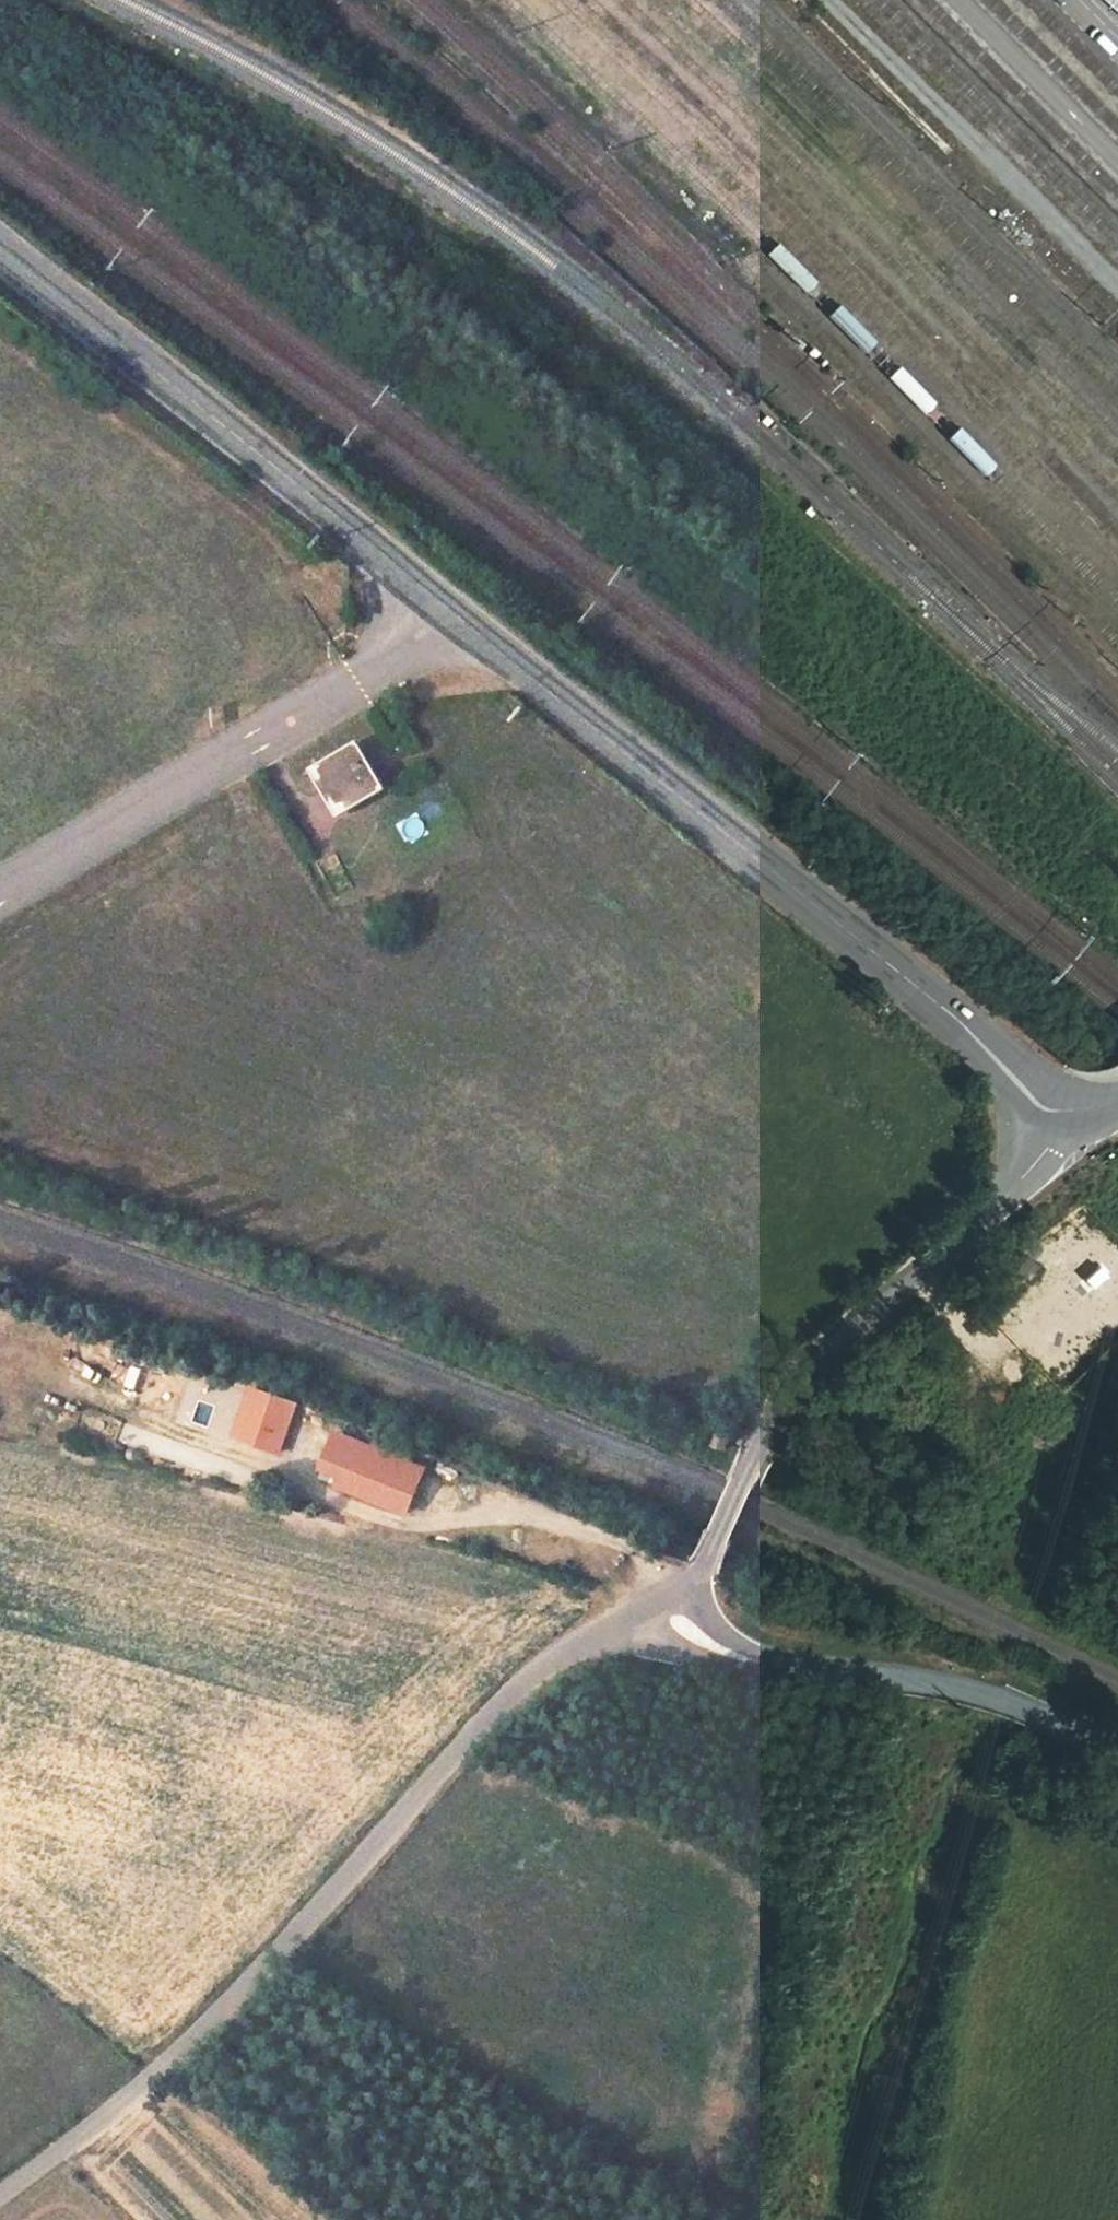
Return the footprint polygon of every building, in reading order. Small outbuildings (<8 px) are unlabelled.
[(1117,11),(1117,0),(1106,0),(1117,11)] [(314,766),(322,778),(358,756),(351,744),(314,766)] [(374,786),(358,756),(322,778),(339,808),(374,786)] [(322,881),(343,870),(333,850),(311,861),(322,881)] [(290,1405),(251,1391),(234,1438),(274,1451),(290,1405)] [(211,1429),(231,1433),(235,1410),(216,1406),(211,1429)] [(120,1439),(156,1452),(162,1435),(126,1422),(120,1439)] [(726,1451),(731,1436),(718,1430),(712,1448),(726,1451)] [(420,1470),(365,1446),(347,1492),(403,1513),(420,1470)]
